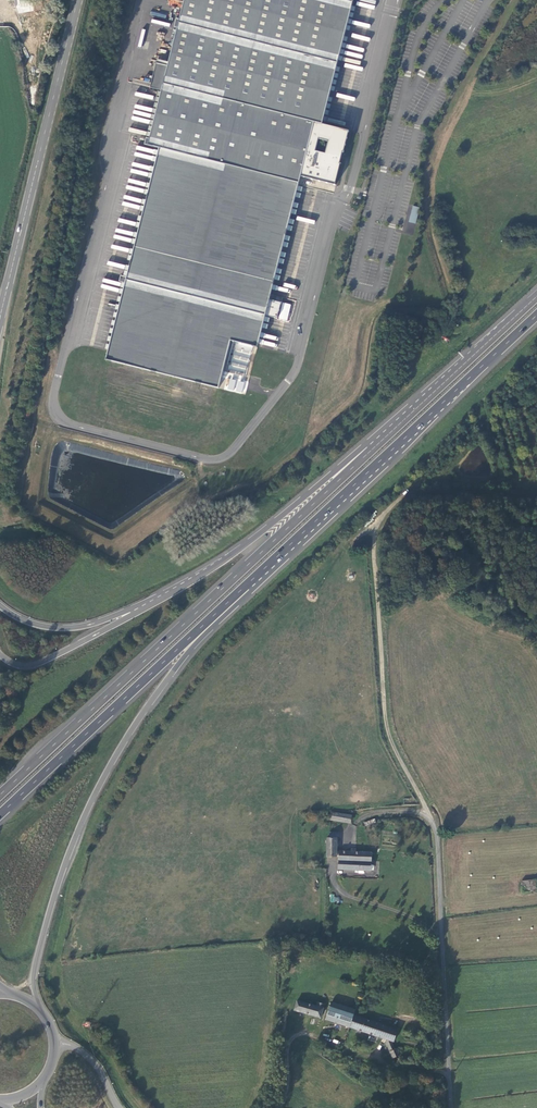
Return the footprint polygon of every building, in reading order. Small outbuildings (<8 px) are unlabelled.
[(17,3),(22,3),(23,7),(18,8),(19,12),(27,11),(25,1),(22,2),(22,0),(17,0),(17,3)] [(106,360),(219,388),(231,341),(258,348),(258,346),(266,315),(277,318),(281,302),(270,300),(301,177),(335,186),(349,131),(322,124),(354,0),(185,0),(180,19),(178,27),(168,66),(162,91),(150,138),(148,145),(160,148),(106,360)] [(162,91),(168,66),(156,63),(150,88),(162,91)] [(412,205),(408,222),(415,224),(420,207),(412,205)] [(348,818),(328,814),(327,823),(347,826),(348,818)] [(334,835),(326,835),(326,840),(324,840),(324,860),(336,860),(335,872),(368,873),(370,855),(334,854),(334,835)] [(536,890),(536,880),(522,879),(522,889),(536,890)] [(324,1007),(318,1006),(316,1010),(295,1004),(293,1013),(313,1019),(319,1021),(322,1012),(324,1007)] [(353,1013),(329,1004),(324,1022),(385,1043),(385,1044),(392,1060),(397,1058),(396,1055),(398,1055),(399,1054),(400,1053),(401,1052),(401,1051),(400,1050),(398,1049),(393,1051),(390,1044),(391,1045),(396,1032),(351,1018),(353,1013)]
